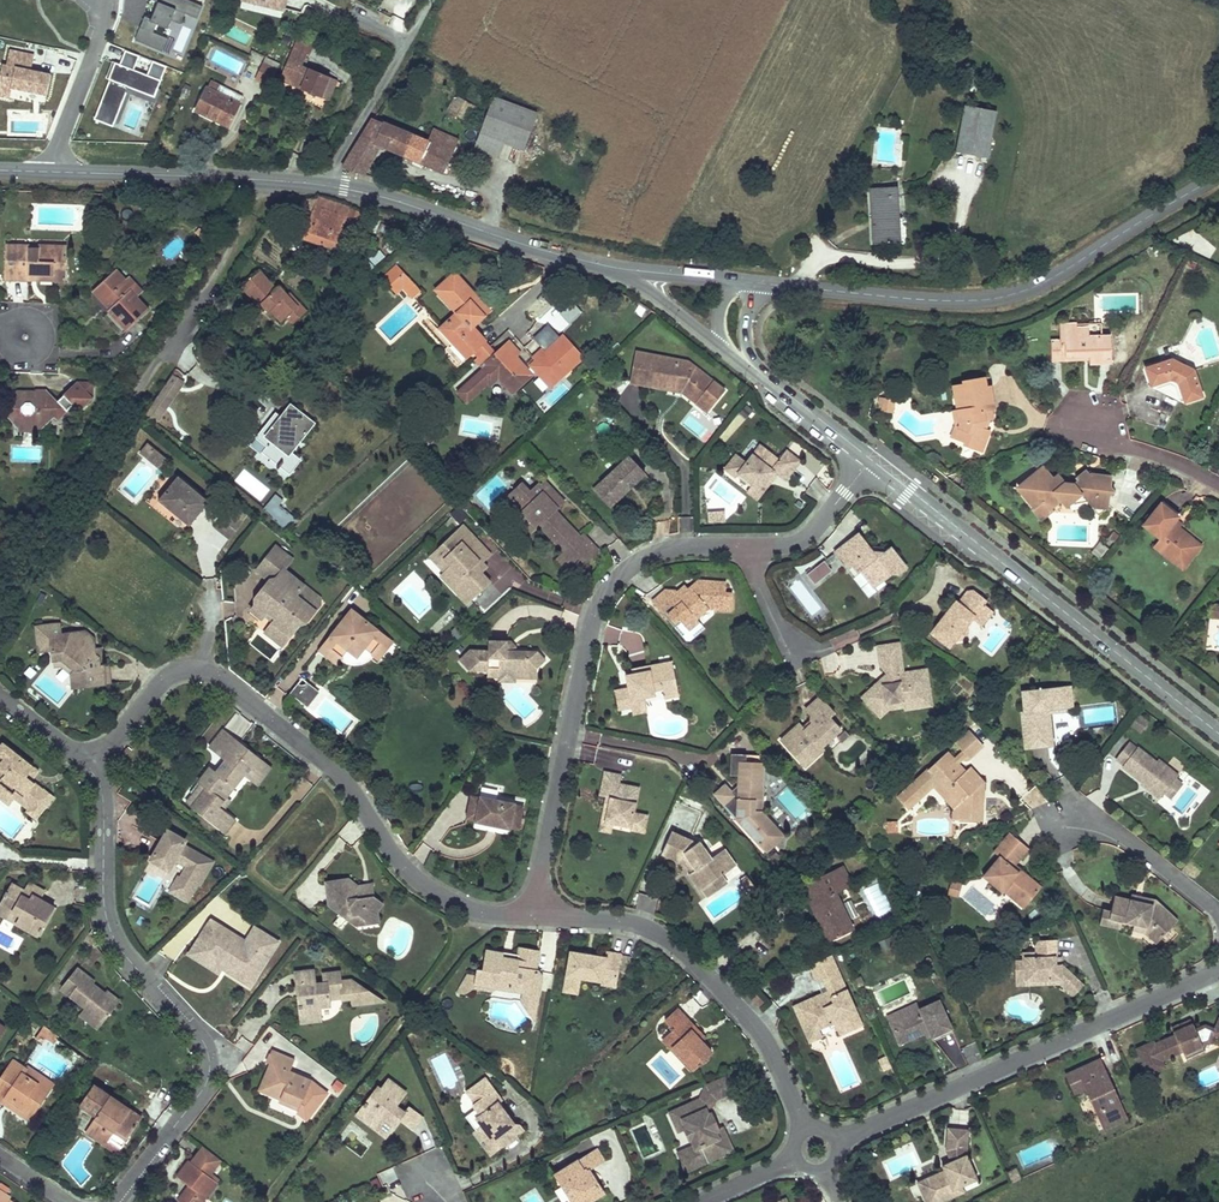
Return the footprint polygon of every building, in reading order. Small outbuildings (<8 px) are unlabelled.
[(159,2),(152,20),(148,19),(144,28),(141,26),(135,39),(164,51),(169,38),(154,32),(158,24),(169,28),(173,20),(177,9),(186,13),(198,18),(203,5),(191,0),(155,0),(159,2)] [(284,9),(286,0),(247,0),(284,9)] [(177,9),(173,20),(182,23),(186,13),(177,9)] [(296,42),(294,48),(308,54),(310,48),(296,42)] [(294,48),(282,79),(322,96),(322,95),(329,78),(302,67),(308,54),(294,48)] [(126,50),(121,64),(116,62),(95,119),(114,126),(115,122),(129,87),(155,97),(159,88),(167,66),(153,61),(148,75),(135,70),(140,56),(126,50)] [(10,51),(7,66),(3,65),(0,77),(0,96),(10,98),(12,87),(47,95),(51,75),(42,74),(31,71),(32,68),(34,56),(10,51)] [(924,59),(909,54),(905,66),(919,71),(924,59)] [(277,70),(264,64),(257,80),(270,86),(277,70)] [(322,95),(329,98),(336,81),(329,78),(322,95)] [(237,93),(221,85),(217,92),(233,101),(237,93)] [(161,89),(159,88),(155,97),(129,87),(115,122),(120,124),(131,94),(156,103),(161,89)] [(208,88),(196,111),(229,126),(240,104),(233,101),(217,92),(208,88)] [(470,103),(459,97),(451,112),(462,119),(470,103)] [(536,113),(495,97),(482,133),(523,149),(536,113)] [(476,106),(470,103),(462,119),(468,122),(476,106)] [(995,112),(965,106),(957,152),(987,158),(995,112)] [(384,123),(373,118),(343,169),(364,176),(381,145),(375,142),(384,123)] [(459,140),(433,129),(427,141),(384,123),(375,142),(381,145),(445,172),(459,140)] [(9,126),(9,135),(21,135),(21,126),(9,126)] [(897,187),(870,188),(872,219),(876,219),(876,225),(872,225),(873,244),(900,243),(897,187)] [(317,201),(314,211),(344,221),(345,222),(358,227),(362,215),(348,210),(349,209),(317,199),(317,201)] [(311,216),(303,240),(335,251),(345,222),(344,221),(314,211),(317,201),(304,200),(300,213),(311,216)] [(362,215),(358,227),(365,228),(370,217),(362,215)] [(358,227),(353,239),(360,241),(365,228),(358,227)] [(31,246),(7,245),(6,280),(29,281),(30,267),(39,267),(39,273),(66,274),(67,248),(40,246),(40,250),(31,249),(31,246)] [(30,267),(29,281),(66,282),(66,274),(39,273),(39,267),(30,267)] [(108,311),(127,331),(150,311),(138,297),(132,291),(135,289),(127,280),(117,270),(97,288),(113,307),(110,310),(108,311)] [(260,272),(242,288),(260,306),(262,304),(266,309),(268,307),(272,312),(283,323),(288,318),(299,307),(287,295),(279,287),(276,289),(260,272)] [(403,273),(389,286),(396,294),(403,288),(408,293),(415,287),(403,273)] [(455,274),(436,291),(458,314),(436,334),(447,347),(445,349),(460,365),(475,351),(485,341),(473,327),(484,317),(470,303),(476,297),(455,274)] [(132,291),(138,297),(144,292),(130,277),(127,280),(135,289),(132,291)] [(415,287),(408,293),(412,298),(420,291),(415,287)] [(113,307),(97,288),(93,292),(110,310),(113,307)] [(294,324),(307,312),(289,293),(287,295),(299,307),(288,318),(294,324)] [(476,297),(470,303),(484,317),(489,312),(476,297)] [(1101,322),(1059,321),(1059,335),(1063,335),(1064,324),(1088,324),(1088,333),(1101,333),(1101,322)] [(1110,361),(1110,333),(1101,333),(1088,333),(1088,324),(1064,324),(1063,335),(1059,335),(1059,354),(1088,354),(1088,358),(1088,361),(1110,361)] [(1059,335),(1050,335),(1050,357),(1088,358),(1088,354),(1059,354),(1059,335)] [(531,366),(550,387),(582,358),(563,337),(545,353),(536,361),(531,366)] [(485,341),(475,351),(480,356),(475,360),(477,361),(491,348),(485,341)] [(509,341),(505,346),(515,357),(520,353),(509,341)] [(188,373),(199,362),(191,354),(197,348),(193,343),(176,361),(188,373)] [(515,357),(505,346),(496,353),(486,363),(487,364),(513,393),(532,376),(515,357)] [(496,353),(491,348),(477,361),(483,368),(487,364),(486,363),(496,353)] [(532,357),(536,361),(545,353),(541,349),(532,357)] [(687,363),(635,352),(629,381),(651,386),(652,390),(676,383),(677,378),(684,379),(682,387),(700,399),(697,404),(708,412),(724,389),(694,368),(686,366),(687,363)] [(1170,357),(1144,365),(1149,382),(1152,381),(1167,377),(1177,382),(1181,397),(1183,399),(1200,393),(1192,368),(1170,357)] [(177,369),(145,415),(157,422),(184,383),(181,381),(185,375),(177,369)] [(1167,377),(1152,381),(1154,385),(1166,381),(1173,385),(1178,398),(1181,397),(1177,382),(1167,377)] [(682,387),(684,379),(677,378),(676,383),(652,390),(681,395),(682,387)] [(963,385),(952,387),(956,411),(952,411),(954,426),(950,438),(964,443),(963,446),(982,454),(991,432),(987,430),(992,419),(991,414),(996,413),(991,386),(987,387),(985,378),(962,382),(963,385)] [(17,391),(9,399),(12,402),(8,406),(7,414),(19,426),(19,431),(24,432),(28,428),(39,429),(55,415),(58,420),(74,406),(79,412),(93,399),(92,384),(76,384),(56,402),(46,392),(42,397),(36,397),(36,392),(17,391)] [(697,404),(700,399),(682,387),(681,395),(697,404)] [(882,412),(892,413),(894,400),(884,399),(882,412)] [(265,428),(252,444),(290,474),(300,461),(291,454),(316,426),(291,405),(280,417),(269,431),(265,428)] [(276,414),(265,428),(269,431),(280,417),(276,414)] [(610,433),(608,421),(596,424),(598,436),(610,433)] [(155,449),(147,443),(139,452),(147,459),(155,449)] [(777,461),(757,447),(744,464),(734,456),(723,472),(734,480),(737,476),(761,494),(769,483),(766,480),(771,473),(775,476),(783,482),(798,463),(784,452),(777,461)] [(165,458),(155,449),(147,459),(158,467),(165,458)] [(644,474),(628,457),(600,484),(617,501),(630,488),(629,487),(632,484),(633,485),(644,474)] [(1041,469),(1038,466),(1015,484),(1018,487),(1041,469)] [(1108,486),(1109,475),(1089,473),(1087,476),(1083,471),(1074,479),(1076,482),(1071,485),(1062,483),(1059,480),(1054,474),(1049,478),(1041,469),(1018,487),(1034,506),(1031,510),(1040,521),(1052,512),(1050,510),(1061,502),(1065,507),(1079,495),(1089,507),(1106,508),(1107,495),(1112,490),(1108,486)] [(178,476),(157,503),(189,528),(210,501),(178,476)] [(521,484),(507,498),(522,513),(537,529),(562,554),(556,560),(570,574),(585,560),(580,554),(592,543),(583,534),(579,538),(554,512),(564,503),(543,480),(530,493),(521,484)] [(617,501),(600,484),(594,490),(610,507),(617,501)] [(1034,506),(1018,487),(1015,490),(1031,510),(1034,506)] [(277,496),(268,507),(273,511),(278,505),(279,506),(283,501),(277,496)] [(471,506),(465,499),(459,504),(466,511),(471,506)] [(1177,514),(1161,500),(1158,503),(1175,516),(1177,514)] [(1175,516),(1158,503),(1141,525),(1158,538),(1154,543),(1182,566),(1195,549),(1185,541),(1188,536),(1177,527),(1171,522),(1175,516)] [(268,507),(264,511),(270,516),(269,517),(286,531),(298,521),(279,506),(278,505),(273,511),(268,507)] [(228,512),(216,527),(230,539),(243,523),(228,512)] [(522,513),(517,518),(532,534),(537,529),(522,513)] [(1182,521),(1175,516),(1171,522),(1177,527),(1182,521)] [(450,567),(444,572),(454,583),(449,588),(466,606),(490,584),(481,574),(474,567),(479,563),(468,551),(478,542),(463,525),(436,550),(450,567)] [(857,531),(832,551),(845,566),(848,563),(856,571),(858,569),(872,586),(890,571),(897,573),(905,567),(889,546),(887,547),(882,552),(872,550),(867,544),(857,531)] [(1198,545),(1188,536),(1185,541),(1195,549),(1198,545)] [(474,567),(481,574),(486,568),(483,564),(491,556),(478,542),(468,551),(479,563),(474,567)] [(580,554),(585,560),(587,562),(599,551),(592,543),(580,554)] [(1182,566),(1154,543),(1152,546),(1180,569),(1182,566)] [(872,550),(882,552),(887,547),(867,544),(872,550)] [(259,601),(251,611),(260,618),(266,611),(274,617),(272,620),(289,634),(301,619),(306,624),(315,611),(295,595),(302,584),(279,566),(287,555),(275,546),(256,570),(268,580),(254,597),(259,601)] [(450,567),(436,550),(429,556),(444,572),(450,567)] [(826,560),(807,573),(814,584),(833,572),(826,560)] [(848,563),(845,566),(852,575),(856,571),(848,563)] [(444,572),(439,576),(449,588),(454,583),(444,572)] [(666,590),(653,602),(673,625),(679,619),(686,627),(688,630),(698,621),(696,618),(708,608),(713,608),(722,609),(722,605),(731,605),(732,592),(725,592),(726,581),(698,579),(687,589),(688,591),(682,597),(677,592),(676,590),(666,590)] [(302,584),(295,595),(315,611),(323,601),(302,584)] [(688,591),(687,589),(684,586),(677,592),(682,597),(688,591)] [(988,600),(974,589),(967,590),(958,601),(956,599),(945,613),(947,615),(942,620),(940,618),(929,633),(949,649),(956,640),(964,639),(968,633),(968,625),(973,618),(985,603),(988,600)] [(223,617),(235,617),(235,602),(224,601),(223,617)] [(985,603),(973,618),(983,626),(995,611),(985,603)] [(696,618),(698,621),(702,625),(713,615),(713,608),(708,608),(696,618)] [(352,623),(358,616),(352,611),(346,619),(352,623)] [(346,619),(319,652),(336,665),(348,651),(357,658),(364,649),(378,660),(386,651),(380,646),(386,638),(358,616),(352,623),(346,619)] [(679,619),(673,625),(680,633),(686,627),(679,619)] [(272,620),(263,632),(280,645),(289,634),(272,620)] [(96,640),(86,633),(80,641),(72,634),(64,635),(63,626),(39,628),(42,654),(56,652),(57,662),(65,661),(79,671),(75,677),(80,680),(81,689),(104,686),(101,660),(98,657),(97,651),(96,640)] [(86,633),(72,634),(80,641),(86,633)] [(386,651),(392,643),(386,638),(380,646),(386,651)] [(515,650),(511,649),(505,642),(505,640),(488,640),(487,651),(469,650),(459,660),(469,670),(486,670),(487,667),(498,668),(498,674),(516,674),(516,670),(528,671),(528,666),(534,666),(544,660),(535,650),(515,650)] [(515,646),(509,640),(505,640),(505,642),(511,649),(515,650),(515,646)] [(877,680),(860,697),(875,714),(884,704),(901,698),(902,700),(929,696),(927,678),(915,679),(914,667),(901,670),(898,642),(874,645),(877,665),(884,674),(887,677),(885,681),(881,684),(877,680)] [(108,686),(104,650),(97,651),(98,657),(101,660),(104,686),(108,686)] [(79,671),(65,661),(57,662),(58,669),(63,668),(75,677),(79,671)] [(626,688),(613,691),(616,710),(630,707),(629,703),(642,701),(653,699),(652,693),(662,691),(663,699),(678,697),(671,661),(657,664),(658,669),(632,674),(624,675),(626,688)] [(658,669),(657,664),(631,669),(632,674),(658,669)] [(528,671),(516,670),(516,674),(516,677),(534,677),(534,666),(528,666),(528,671)] [(915,679),(927,678),(925,666),(914,667),(915,679)] [(498,668),(487,667),(486,670),(486,677),(498,677),(498,674),(498,668)] [(516,674),(498,674),(498,677),(497,682),(515,682),(516,677),(516,674)] [(884,674),(877,680),(881,684),(885,681),(887,677),(884,674)] [(1041,686),(1023,688),(1026,709),(1026,708),(1030,746),(1052,743),(1048,706),(1070,704),(1076,703),(1073,682),(1047,685),(1046,684),(1045,683),(1043,682),(1042,683),(1042,684),(1041,686)] [(299,684),(292,694),(308,707),(319,694),(307,684),(303,685),(299,684)] [(879,718),(887,711),(902,709),(902,712),(930,708),(929,696),(902,700),(901,698),(884,704),(875,714),(879,718)] [(798,724),(780,741),(795,757),(803,749),(813,759),(823,750),(821,748),(841,729),(829,717),(834,712),(819,697),(812,703),(814,705),(808,712),(811,716),(812,719),(812,722),(804,730),(802,728),(798,724)] [(629,703),(630,707),(631,715),(644,713),(642,701),(629,703)] [(1070,708),(1070,704),(1048,706),(1052,743),(1055,743),(1052,710),(1070,708)] [(1026,708),(1026,709),(1022,709),(1026,746),(1030,746),(1026,708)] [(1142,712),(1133,722),(1142,729),(1151,719),(1142,712)] [(812,719),(802,728),(804,730),(812,722),(812,719)] [(973,727),(958,741),(972,755),(986,742),(973,727)] [(211,769),(200,782),(207,788),(192,806),(226,834),(236,822),(224,812),(219,808),(225,800),(245,776),(252,781),(257,774),(250,768),(259,758),(248,749),(243,755),(236,750),(241,743),(224,731),(211,748),(227,760),(216,774),(211,769)] [(1130,740),(1118,755),(1126,762),(1124,765),(1144,780),(1145,781),(1148,777),(1152,781),(1154,791),(1161,798),(1167,791),(1178,777),(1180,773),(1160,757),(1159,759),(1140,744),(1138,746),(1130,740)] [(241,743),(236,750),(243,755),(248,749),(241,743)] [(19,792),(14,799),(28,809),(26,812),(37,820),(51,802),(43,796),(47,792),(33,781),(27,777),(33,768),(3,744),(0,747),(0,778),(19,792)] [(131,751),(126,747),(120,755),(125,759),(131,751)] [(805,767),(813,759),(803,749),(795,757),(805,767)] [(950,749),(947,751),(956,761),(959,758),(950,749)] [(927,770),(900,795),(908,804),(914,798),(917,801),(937,783),(944,792),(951,786),(964,800),(963,819),(985,820),(987,796),(983,796),(984,785),(988,782),(973,765),(969,769),(959,758),(956,761),(947,751),(937,761),(936,766),(932,770),(927,770)] [(746,755),(731,753),(729,774),(738,775),(738,786),(732,792),(724,784),(714,794),(724,805),(738,806),(737,819),(761,846),(778,830),(763,813),(764,800),(758,800),(761,763),(746,761),(746,755)] [(259,758),(250,768),(257,774),(252,781),(257,785),(272,768),(259,758)] [(758,800),(764,800),(767,763),(761,763),(758,800)] [(27,777),(33,781),(39,773),(33,768),(27,777)] [(621,775),(605,772),(600,795),(607,797),(610,797),(608,806),(605,806),(601,822),(613,825),(630,829),(630,831),(644,834),(647,816),(634,814),(639,788),(620,783),(621,775)] [(1144,780),(1142,782),(1154,791),(1152,781),(1148,777),(1145,781),(1144,780)] [(1178,777),(1167,791),(1173,796),(1184,782),(1178,777)] [(9,805),(14,799),(19,792),(0,778),(0,799),(9,805)] [(207,788),(200,782),(185,800),(192,806),(207,788)] [(951,786),(944,792),(957,806),(957,818),(963,819),(964,800),(951,786)] [(43,796),(51,802),(54,797),(47,792),(43,796)] [(115,807),(135,811),(138,796),(117,793),(115,807)] [(481,797),(472,795),(467,818),(476,820),(475,821),(489,824),(489,822),(497,823),(497,826),(511,829),(511,827),(520,829),(525,806),(516,804),(516,802),(481,795),(481,797)] [(911,807),(917,801),(914,798),(908,804),(911,807)] [(219,808),(224,812),(231,804),(225,800),(219,808)] [(738,806),(724,805),(737,819),(738,806)] [(888,833),(899,833),(898,821),(887,822),(888,833)] [(613,825),(601,822),(599,832),(611,834),(613,825)] [(778,830),(761,846),(767,852),(784,836),(778,830)] [(1000,855),(984,875),(1004,891),(1005,890),(1010,884),(1030,901),(1044,885),(1022,867),(1020,870),(1015,866),(1017,863),(1031,846),(1011,830),(994,850),(1000,855)] [(168,831),(151,862),(169,871),(175,860),(187,867),(181,878),(179,877),(171,891),(187,901),(197,884),(200,885),(213,862),(184,846),(186,841),(168,831)] [(693,841),(673,831),(663,853),(688,865),(691,863),(696,870),(693,872),(690,875),(702,892),(704,891),(722,876),(737,865),(725,849),(712,859),(700,844),(698,846),(693,841)] [(776,852),(772,856),(778,863),(783,858),(776,852)] [(845,864),(818,876),(827,895),(812,901),(829,940),(855,928),(838,891),(854,884),(845,864)] [(722,876),(704,891),(709,898),(728,883),(722,876)] [(746,887),(752,882),(748,876),(742,881),(746,887)] [(827,895),(818,876),(803,883),(812,901),(827,895)] [(368,887),(361,888),(350,880),(328,882),(331,908),(346,919),(359,916),(366,921),(367,926),(382,925),(380,912),(385,906),(377,900),(376,890),(371,890),(368,887)] [(962,883),(953,880),(949,891),(958,894),(962,883)] [(29,881),(24,891),(41,900),(46,891),(29,881)] [(756,887),(752,882),(746,887),(750,892),(756,887)] [(0,906),(0,915),(39,937),(56,909),(41,900),(24,891),(13,884),(0,906)] [(1010,884),(1005,890),(1025,907),(1030,901),(1010,884)] [(1144,901),(1145,895),(1134,892),(1133,899),(1144,901)] [(1111,918),(1125,922),(1136,924),(1149,927),(1148,932),(1150,933),(1160,942),(1181,919),(1158,898),(1145,895),(1144,901),(1133,899),(1117,894),(1112,911),(1111,918)] [(1125,922),(1111,918),(1112,911),(1105,909),(1102,924),(1123,930),(1125,922)] [(366,921),(359,916),(346,919),(357,927),(367,926),(366,921)] [(213,919),(208,928),(242,949),(248,941),(213,919)] [(1136,924),(1135,930),(1148,932),(1149,927),(1136,924)] [(208,928),(190,955),(219,973),(221,970),(226,963),(254,980),(278,943),(255,929),(248,941),(242,949),(208,928)] [(1024,960),(1016,960),(1017,974),(1035,974),(1040,979),(1040,983),(1063,982),(1077,995),(1086,985),(1064,964),(1058,964),(1058,957),(1057,940),(1038,940),(1038,952),(1024,952),(1024,960)] [(476,976),(474,989),(492,992),(497,989),(508,991),(516,985),(523,986),(522,989),(524,990),(539,992),(542,977),(539,972),(536,971),(540,952),(521,948),(520,953),(515,952),(514,956),(502,954),(487,951),(483,970),(477,969),(476,976)] [(570,954),(564,994),(580,996),(582,981),(601,985),(602,980),(619,982),(622,958),(606,955),(605,960),(570,954)] [(832,954),(810,963),(818,982),(840,972),(832,954)] [(226,963),(221,970),(250,987),(254,980),(226,963)] [(78,967),(62,989),(71,994),(86,973),(78,967)] [(86,973),(71,994),(86,1006),(105,1019),(120,998),(107,988),(94,979),(97,976),(88,970),(86,973)] [(295,972),(300,1011),(310,1010),(311,1023),(322,1021),(320,1008),(331,1007),(329,1000),(344,998),(345,1003),(354,1002),(355,1008),(376,1006),(375,997),(353,980),(342,981),(341,972),(324,974),(325,983),(317,985),(315,970),(295,972)] [(840,972),(818,982),(823,992),(826,998),(832,995),(847,988),(840,972)] [(1035,974),(1017,974),(1018,984),(1040,983),(1040,979),(1035,974)] [(469,975),(459,995),(467,996),(474,989),(476,976),(469,975)] [(862,977),(855,979),(858,987),(865,984),(862,977)] [(602,980),(601,985),(601,989),(617,990),(619,982),(602,980)] [(109,985),(107,988),(120,998),(123,994),(109,985)] [(823,992),(804,1001),(809,1013),(803,1016),(810,1032),(835,1021),(839,1028),(841,1034),(863,1024),(847,988),(832,995),(835,1002),(829,1005),(826,998),(823,992)] [(524,990),(522,1002),(529,1012),(537,1007),(539,992),(524,990)] [(757,994),(751,999),(759,1008),(765,1003),(757,994)] [(832,995),(826,998),(829,1005),(835,1002),(832,995)] [(375,997),(376,1006),(386,1004),(375,997)] [(921,1008),(890,1022),(898,1038),(908,1033),(911,1039),(925,1032),(930,1030),(932,1035),(933,1037),(954,1029),(941,1000),(921,1008)] [(839,1028),(835,1021),(810,1032),(803,1016),(809,1013),(804,1001),(794,1005),(810,1041),(839,1028)] [(888,1017),(890,1022),(921,1008),(918,1003),(888,1017)] [(100,1027),(105,1019),(86,1006),(81,1013),(100,1027)] [(529,1012),(535,1021),(537,1007),(529,1012)] [(662,1022),(670,1031),(678,1039),(671,1045),(692,1068),(697,1064),(698,1066),(700,1064),(699,1062),(710,1052),(701,1042),(696,1037),(701,1033),(677,1008),(662,1022)] [(310,1010),(300,1011),(301,1024),(311,1023),(310,1010)] [(1137,1047),(1149,1075),(1164,1068),(1159,1057),(1183,1047),(1185,1051),(1188,1058),(1207,1049),(1205,1045),(1213,1042),(1214,1033),(1218,1033),(1218,1014),(1217,1014),(1215,1025),(1205,1024),(1197,1027),(1195,1022),(1176,1031),(1177,1034),(1157,1043),(1155,1039),(1137,1047)] [(1192,1017),(1173,1026),(1176,1031),(1195,1022),(1192,1017)] [(45,1027),(36,1039),(43,1043),(46,1038),(54,1043),(59,1037),(45,1027)] [(670,1031),(659,1041),(688,1072),(692,1068),(671,1045),(678,1039),(670,1031)] [(696,1037),(701,1042),(705,1037),(701,1033),(696,1037)] [(908,1033),(898,1038),(900,1043),(911,1039),(908,1033)] [(1183,1047),(1159,1057),(1164,1068),(1167,1067),(1164,1059),(1185,1051),(1183,1047)] [(270,1050),(264,1062),(267,1063),(271,1065),(261,1090),(300,1107),(310,1080),(284,1069),(289,1057),(270,1050)] [(892,1066),(887,1055),(879,1059),(884,1070),(892,1066)] [(1100,1059),(1068,1073),(1077,1092),(1088,1088),(1106,1128),(1127,1118),(1100,1059)] [(0,1080),(0,1101),(3,1103),(6,1098),(11,1101),(7,1106),(17,1113),(21,1108),(31,1116),(41,1102),(37,1099),(43,1090),(22,1075),(25,1070),(13,1061),(0,1080)] [(267,1063),(257,1088),(261,1090),(271,1065),(267,1063)] [(25,1070),(22,1075),(43,1090),(37,1099),(41,1102),(52,1085),(28,1067),(25,1070)] [(728,1074),(705,1084),(711,1097),(716,1099),(736,1091),(728,1074)] [(485,1077),(466,1092),(475,1103),(472,1106),(475,1110),(480,1116),(475,1120),(491,1142),(483,1148),(490,1158),(508,1144),(505,1141),(511,1136),(514,1140),(525,1131),(520,1125),(513,1124),(498,1104),(503,1100),(485,1077)] [(377,1088),(358,1112),(369,1121),(373,1117),(382,1124),(378,1129),(388,1136),(397,1125),(393,1122),(397,1118),(400,1121),(414,1132),(423,1121),(409,1110),(405,1115),(396,1108),(407,1095),(389,1080),(381,1091),(377,1088)] [(705,1084),(694,1102),(695,1105),(699,1103),(703,1106),(706,1112),(709,1111),(716,1099),(711,1097),(705,1084)] [(93,1085),(80,1105),(97,1115),(85,1131),(94,1137),(97,1134),(104,1139),(110,1138),(122,1147),(142,1118),(123,1106),(119,1112),(112,1107),(116,1101),(93,1085)] [(116,1101),(112,1107),(119,1112),(123,1106),(116,1101)] [(694,1102),(678,1109),(687,1129),(684,1130),(689,1141),(691,1140),(694,1147),(682,1152),(691,1171),(706,1164),(705,1161),(713,1157),(714,1160),(733,1152),(723,1129),(719,1131),(715,1124),(712,1126),(709,1120),(712,1118),(709,1111),(706,1112),(703,1106),(699,1103),(695,1105),(694,1102)] [(21,1108),(17,1113),(27,1121),(31,1116),(21,1108)] [(678,1109),(670,1113),(678,1132),(684,1130),(687,1129),(678,1109)] [(475,1120),(480,1116),(475,1110),(465,1118),(476,1132),(472,1135),(483,1148),(491,1142),(475,1120)] [(358,1112),(356,1115),(385,1139),(388,1136),(378,1129),(382,1124),(373,1117),(369,1121),(358,1112)] [(923,1180),(933,1201),(942,1201),(956,1196),(952,1189),(960,1186),(976,1179),(965,1155),(966,1131),(945,1129),(945,1151),(950,1162),(952,1168),(943,1171),(923,1180)] [(97,1134),(94,1137),(118,1153),(122,1147),(110,1138),(104,1139),(97,1134)] [(204,1148),(192,1163),(210,1176),(222,1161),(204,1148)] [(579,1160),(587,1173),(605,1162),(597,1149),(579,1160)] [(682,1152),(678,1154),(686,1173),(691,1171),(682,1152)] [(555,1175),(564,1189),(568,1187),(574,1197),(570,1199),(572,1201),(593,1201),(605,1195),(598,1185),(596,1183),(593,1182),(587,1173),(579,1160),(555,1175)] [(177,1175),(189,1185),(178,1199),(181,1201),(203,1201),(219,1182),(210,1176),(192,1163),(189,1161),(177,1175)] [(941,1166),(943,1171),(952,1168),(950,1162),(941,1166)] [(916,1183),(925,1201),(933,1201),(923,1180),(916,1183)] [(952,1189),(956,1196),(963,1193),(960,1186),(952,1189)] [(568,1187),(564,1189),(570,1199),(574,1197),(568,1187)] [(8,1199),(10,1197),(0,1190),(0,1201),(12,1201),(8,1199)]
